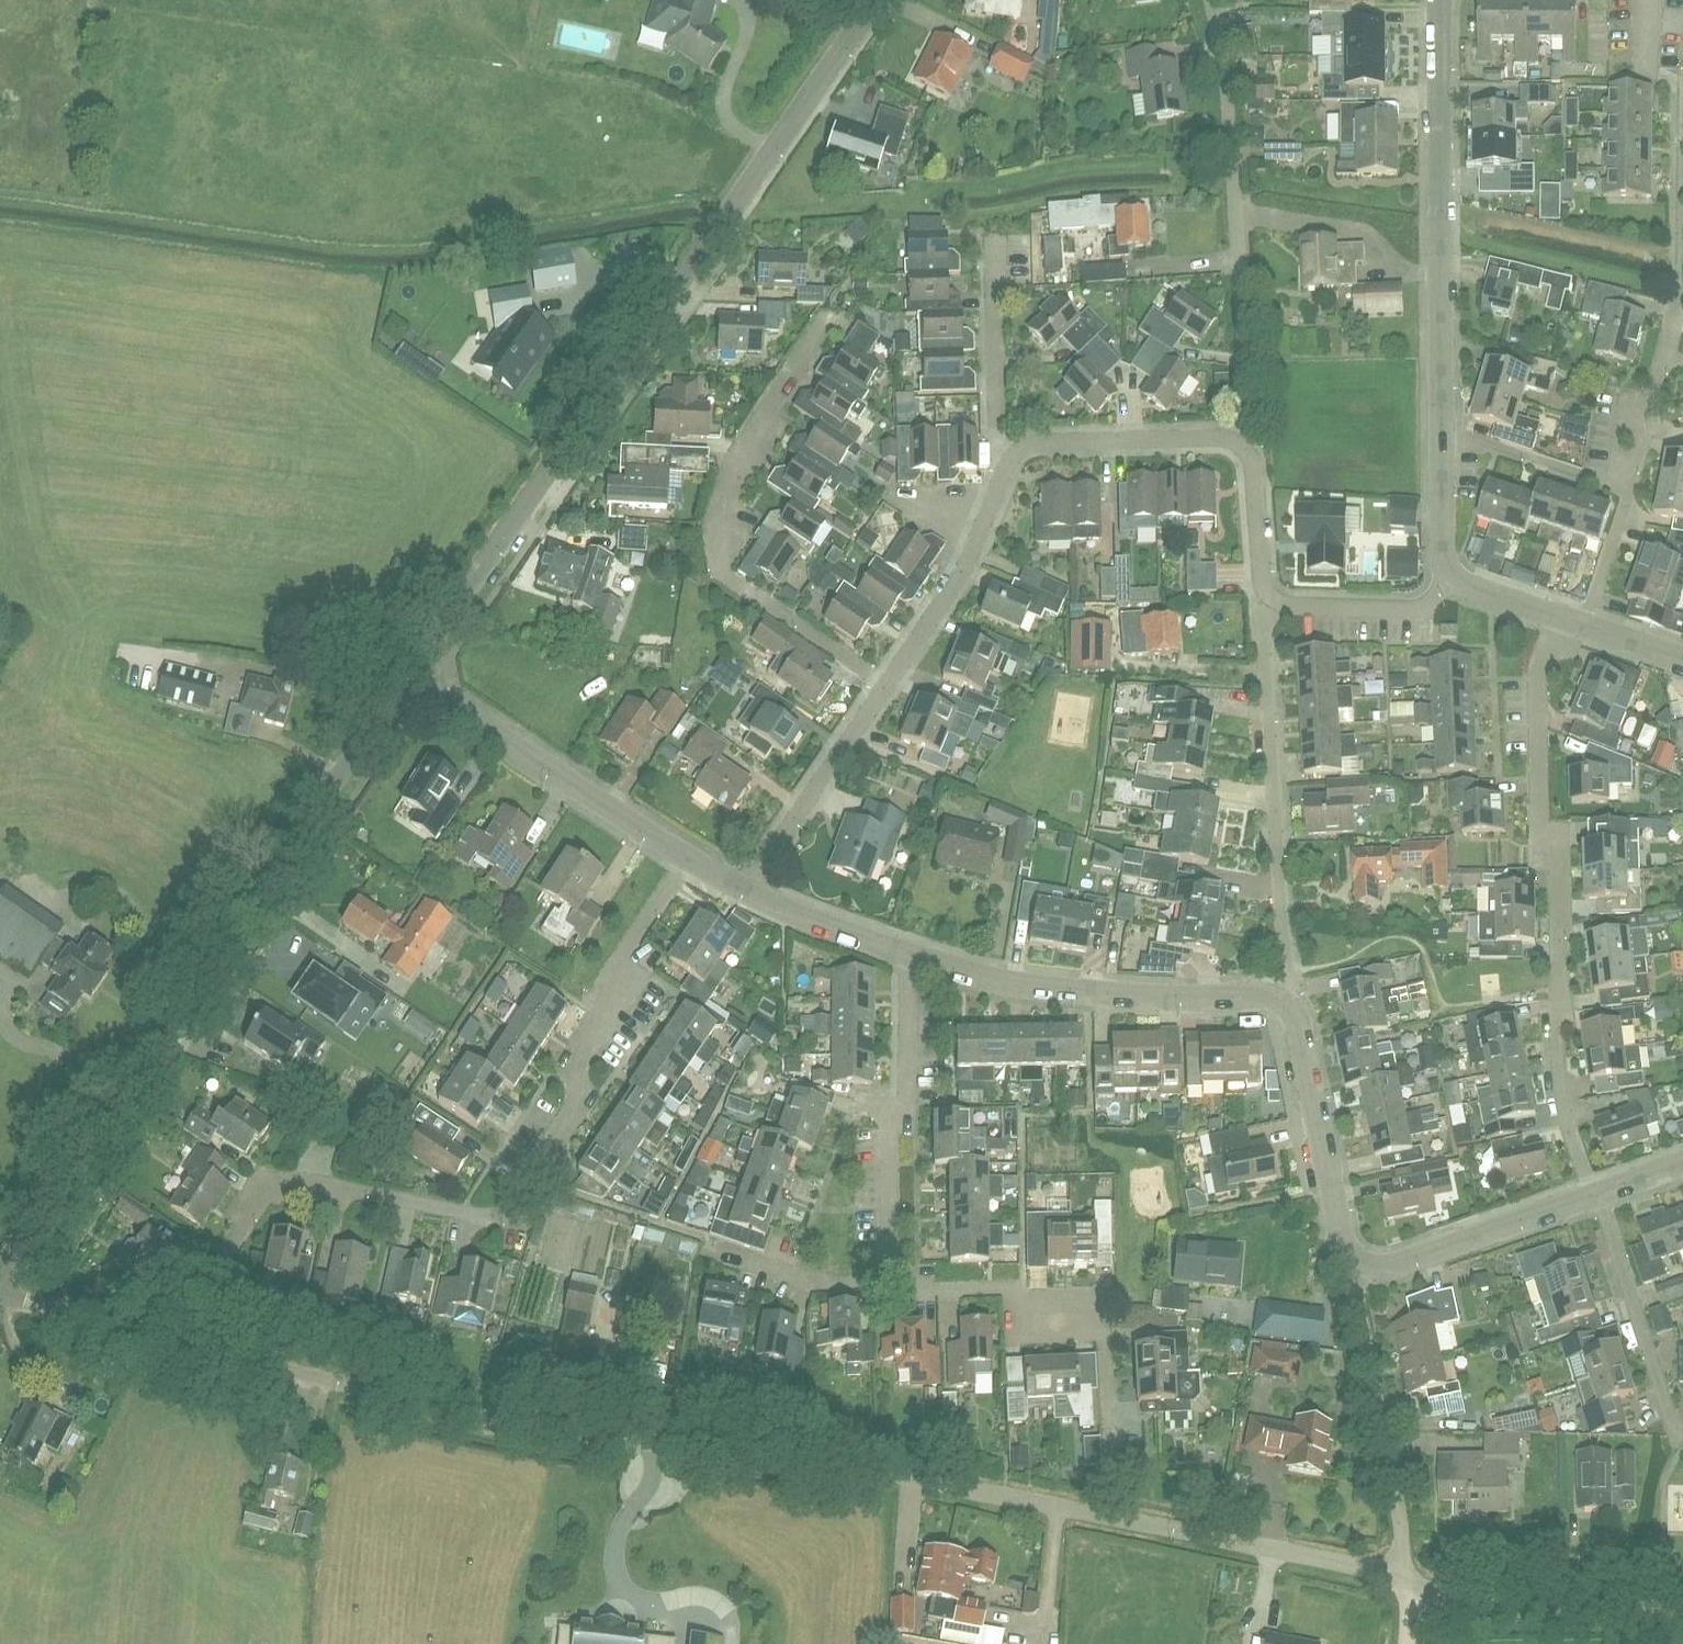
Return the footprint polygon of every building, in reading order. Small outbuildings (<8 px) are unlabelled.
[(703,0),(680,0),(679,2),(672,0),(657,0),(652,18),(673,24),(671,30),(675,32),(680,46),(678,49),(707,69),(726,42),(706,28),(713,3),(703,0)] [(1021,0),(969,0),(967,11),(992,16),(992,12),(1018,16),(1021,0)] [(1309,14),(1323,14),(1345,13),(1345,0),(1310,0),(1309,14)] [(1504,0),(1495,0),(1495,4),(1480,4),(1479,62),(1490,62),(1491,40),(1503,40),(1504,0)] [(1529,4),(1513,4),(1514,0),(1504,0),(1503,40),(1517,41),(1517,62),(1528,62),(1529,4)] [(1552,0),(1543,0),(1543,5),(1529,4),(1528,62),(1538,63),(1539,41),(1551,41),(1552,0)] [(1551,41),(1565,41),(1564,63),(1576,63),(1577,5),(1561,5),(1561,0),(1552,0),(1551,41)] [(1358,13),(1345,13),(1323,14),(1322,38),(1331,38),(1330,57),(1385,57),(1385,27),(1358,27),(1358,13)] [(937,35),(915,79),(949,96),(971,53),(937,35)] [(1035,61),(1000,44),(997,49),(997,48),(990,63),(988,68),(1022,85),(1025,80),(1026,80),(1033,66),(1032,66),(1035,61)] [(1148,118),(1185,113),(1182,93),(1178,93),(1174,63),(1157,65),(1155,48),(1130,51),(1133,78),(1144,77),(1148,118)] [(1385,88),(1385,57),(1330,57),(1330,76),(1323,76),(1323,100),(1358,100),(1358,88),(1385,88)] [(1248,83),(1248,101),(1248,102),(1276,102),(1276,82),(1248,83)] [(1516,137),(1516,121),(1528,121),(1528,105),(1551,105),(1555,105),(1555,87),(1551,87),(1551,86),(1520,87),(1520,104),(1512,104),(1511,110),(1475,110),(1475,137),(1516,137)] [(1605,116),(1611,116),(1652,116),(1652,88),(1611,88),(1611,102),(1605,102),(1605,116)] [(1566,101),(1566,116),(1578,116),(1579,101),(1566,101)] [(1369,105),(1342,105),(1341,144),(1397,144),(1398,118),(1369,118),(1369,105)] [(896,159),(909,117),(879,107),(871,134),(836,122),(834,127),(831,129),(829,138),(829,142),(826,152),(878,169),(882,155),(896,159)] [(1578,129),(1578,116),(1566,116),(1566,129),(1578,129)] [(1652,143),(1652,116),(1611,116),(1611,129),(1605,129),(1605,143),(1611,143),(1652,143)] [(1516,166),(1516,137),(1475,137),(1475,167),(1503,167),(1503,189),(1530,189),(1530,166),(1516,166)] [(1652,171),(1652,143),(1611,143),(1611,156),(1605,156),(1604,171),(1611,171),(1652,171)] [(1397,175),(1397,144),(1341,144),(1341,146),(1359,146),(1359,162),(1338,161),(1338,175),(1397,175)] [(1265,146),(1265,147),(1265,160),(1265,162),(1302,162),(1302,145),(1301,145),(1277,146),(1265,146)] [(1566,155),(1566,170),(1578,171),(1578,155),(1566,155)] [(1578,183),(1578,171),(1566,170),(1566,183),(1578,183)] [(1651,198),(1652,171),(1611,171),(1611,183),(1604,183),(1604,197),(1651,198)] [(1147,246),(1145,209),(1129,210),(1128,196),(1101,197),(1084,199),(1084,202),(1048,204),(1049,231),(1085,229),(1117,227),(1118,238),(1108,239),(1109,258),(1124,257),(1123,248),(1147,246)] [(946,234),(932,234),(932,220),(904,218),(904,234),(908,234),(909,260),(904,260),(905,275),(909,275),(909,274),(947,273),(948,274),(959,274),(959,259),(946,259),(946,234)] [(1302,240),(1303,266),(1304,289),(1357,287),(1357,265),(1363,264),(1364,245),(1337,246),(1337,240),(1335,240),(1335,238),(1302,240)] [(758,287),(797,289),(796,304),(822,305),(832,290),(804,289),(806,257),(760,255),(758,287)] [(572,286),(568,259),(533,265),(538,292),(572,286)] [(1125,282),(1125,265),(1081,268),(1082,285),(1125,282)] [(1519,287),(1540,292),(1545,272),(1511,265),(1508,277),(1491,273),(1482,316),(1493,318),(1494,314),(1512,318),(1519,287)] [(948,300),(948,274),(947,273),(909,274),(909,275),(909,301),(906,301),(906,315),(923,315),(923,314),(961,313),(961,300),(948,300)] [(1570,293),(1573,279),(1554,274),(1551,288),(1570,293)] [(1634,364),(1646,317),(1625,312),(1630,293),(1591,284),(1583,316),(1605,321),(1597,354),(1634,364)] [(1402,286),(1367,288),(1368,314),(1403,313),(1402,286)] [(517,391),(553,337),(522,316),(525,312),(528,311),(524,291),(492,296),(495,317),(514,314),(491,347),(506,358),(494,375),(517,391)] [(1139,331),(1150,339),(1168,350),(1181,329),(1199,341),(1215,318),(1180,295),(1173,306),(1169,304),(1161,315),(1153,309),(1139,331)] [(1106,328),(1089,309),(1081,317),(1071,307),(1068,310),(1058,300),(1055,303),(1050,298),(1038,309),(1043,315),(1028,328),(1048,349),(1064,334),(1081,352),(1106,328)] [(784,322),(785,304),(758,303),(757,319),(720,317),(718,350),(762,353),(764,331),(779,332),(779,322),(784,322)] [(961,338),(961,313),(923,314),(923,315),(923,340),(919,340),(919,355),(923,354),(923,353),(962,352),(962,353),(974,353),(974,338),(961,338)] [(844,344),(848,347),(834,368),(823,361),(815,373),(825,380),(825,379),(858,400),(857,401),(861,404),(869,391),(866,389),(872,378),(879,383),(886,372),(865,358),(879,338),(857,323),(844,344)] [(1120,363),(1106,348),(1116,338),(1106,328),(1081,352),(1067,365),(1074,372),(1065,381),(1054,391),(1066,404),(1076,394),(1094,412),(1115,392),(1102,379),(1120,363)] [(1183,360),(1168,350),(1150,339),(1131,367),(1152,381),(1142,396),(1165,411),(1188,376),(1177,369),(1183,360)] [(403,344),(393,358),(417,374),(427,361),(403,344)] [(962,377),(962,353),(962,352),(923,353),(923,354),(924,380),(920,380),(920,394),(975,393),(974,377),(962,377)] [(1490,364),(1482,391),(1522,403),(1526,389),(1550,395),(1558,367),(1527,358),(1523,373),(1490,364)] [(867,407),(861,404),(857,401),(858,400),(825,379),(825,380),(811,401),(801,394),(793,406),(820,423),(820,422),(840,436),(841,435),(847,424),(844,422),(850,413),(859,419),(867,407)] [(706,437),(708,405),(695,404),(697,382),(675,381),(674,390),(666,390),(660,395),(660,402),(657,402),(654,434),(646,434),(645,447),(671,449),(672,435),(706,437)] [(1518,418),(1522,403),(1482,391),(1474,420),(1505,428),(1501,443),(1534,452),(1541,424),(1518,418)] [(861,450),(853,445),(854,443),(841,435),(840,436),(820,422),(820,423),(806,444),(795,438),(787,450),(798,456),(830,477),(830,478),(834,481),(842,468),(839,466),(847,453),(856,459),(861,450)] [(934,427),(934,432),(936,432),(937,470),(936,470),(937,481),(951,481),(951,469),(977,469),(976,430),(950,431),(950,427),(934,427)] [(936,432),(934,432),(910,432),(910,428),(896,428),(897,442),(897,460),(897,483),(912,482),(912,470),(936,470),(937,470),(936,432)] [(668,472),(677,473),(679,453),(679,449),(622,446),(620,471),(625,471),(625,483),(608,482),(607,506),(666,509),(668,472)] [(1662,486),(1682,490),(1682,458),(1669,455),(1662,486)] [(839,484),(834,481),(830,478),(830,477),(798,456),(784,477),(773,471),(765,483),(793,501),(812,514),(813,513),(819,501),(816,499),(824,487),(833,494),(839,484)] [(874,477),(888,485),(896,473),(882,464),(874,477)] [(1186,517),(1185,477),(1155,478),(1156,518),(1157,518),(1157,528),(1186,528),(1185,517),(1186,517)] [(1214,477),(1185,477),(1186,517),(1214,517),(1214,477)] [(1156,518),(1155,478),(1126,478),(1126,487),(1118,487),(1119,533),(1136,533),(1136,529),(1156,528),(1156,518)] [(1498,542),(1515,492),(1490,484),(1478,520),(1492,524),(1487,538),(1498,542)] [(1548,543),(1565,493),(1541,486),(1537,499),(1531,522),(1542,526),(1538,540),(1548,543)] [(1662,486),(1656,515),(1682,521),(1682,490),(1662,486)] [(1071,541),(1070,488),(1041,489),(1041,508),(1034,508),(1035,544),(1071,543),(1071,541)] [(1099,488),(1070,488),(1071,541),(1100,540),(1099,488)] [(1531,522),(1537,499),(1515,492),(1498,542),(1495,552),(1500,554),(1504,544),(1508,545),(1513,531),(1526,535),(1531,522)] [(1384,521),(1411,521),(1411,493),(1385,493),(1384,521)] [(1576,537),(1588,501),(1565,493),(1548,543),(1559,546),(1563,533),(1576,537)] [(812,543),(825,522),(850,540),(851,538),(815,514),(813,513),(812,514),(793,501),(779,522),(769,515),(761,527),(799,552),(798,553),(807,558),(815,545),(812,543)] [(1611,508),(1588,501),(1576,537),(1571,551),(1583,554),(1587,540),(1600,544),(1611,508)] [(1344,511),(1298,509),(1297,545),(1310,545),(1309,570),(1340,571),(1341,546),(1343,546),(1344,511)] [(646,526),(646,529),(619,528),(618,550),(645,552),(646,538),(663,539),(664,527),(646,526)] [(778,584),(798,553),(799,552),(761,527),(755,538),(759,540),(739,571),(750,578),(756,569),(778,584)] [(905,531),(884,563),(883,563),(920,588),(928,577),(924,575),(945,545),(933,537),(927,546),(905,531)] [(1670,558),(1646,549),(1637,574),(1682,590),(1672,586),(1680,561),(1682,562),(1682,537),(1677,535),(1670,558)] [(538,585),(575,597),(572,606),(593,613),(589,626),(611,634),(621,603),(600,596),(604,586),(613,559),(591,552),(588,560),(550,548),(546,561),(544,561),(543,566),(541,570),(542,571),(538,585)] [(1187,579),(1216,579),(1215,565),(1200,565),(1199,552),(1187,552),(1186,552),(1187,579)] [(1418,552),(1401,552),(1401,578),(1417,578),(1418,552)] [(883,563),(884,563),(876,557),(867,569),(871,571),(857,592),(856,592),(888,614),(902,593),(913,600),(920,588),(883,563)] [(1115,599),(1114,570),(1100,570),(1101,599),(1115,599)] [(1128,570),(1114,570),(1115,599),(1129,598),(1128,570)] [(1633,600),(1627,618),(1672,633),(1682,637),(1682,617),(1675,614),(1682,591),(1682,590),(1637,574),(1629,598),(1633,600)] [(1043,577),(1037,590),(1064,602),(1070,589),(1043,577)] [(1216,592),(1216,579),(1187,579),(1187,593),(1216,592)] [(856,592),(857,592),(843,582),(836,593),(839,597),(824,619),(856,640),(870,619),(880,626),(888,614),(856,592)] [(1057,617),(1064,602),(1037,590),(1021,584),(1015,598),(991,588),(980,615),(1018,631),(1025,614),(1040,620),(1044,612),(1057,617)] [(1147,655),(1177,653),(1175,617),(1143,619),(1142,616),(1132,616),(1131,610),(1104,612),(1106,643),(1119,642),(1119,637),(1141,635),(1141,637),(1146,637),(1147,655)] [(807,664),(814,652),(792,637),(767,619),(754,639),(779,656),(790,664),(780,679),(814,703),(830,680),(807,664)] [(1457,638),(1457,627),(1442,627),(1442,637),(1457,638)] [(1000,678),(1014,645),(989,634),(984,647),(960,637),(951,658),(989,673),(1000,678)] [(1298,653),(1299,678),(1337,676),(1351,676),(1351,663),(1336,664),(1335,651),(1298,653)] [(995,690),(984,685),(989,673),(951,658),(942,678),(966,688),(961,701),(978,708),(992,714),(998,700),(992,697),(995,690)] [(1383,673),(1383,658),(1373,659),(1374,674),(1383,673)] [(1432,670),(1433,688),(1474,686),(1472,658),(1431,660),(1431,661),(1413,662),(1414,671),(1432,670)] [(719,660),(713,668),(718,673),(716,675),(733,687),(741,675),(719,660)] [(1593,670),(1590,679),(1586,677),(1581,679),(1578,687),(1580,692),(1584,694),(1584,695),(1628,713),(1628,712),(1616,707),(1622,691),(1635,696),(1643,675),(1615,664),(1610,677),(1593,670)] [(208,710),(216,679),(166,666),(158,697),(208,710)] [(1337,689),(1337,676),(1299,678),(1301,702),(1353,699),(1352,689),(1337,689)] [(275,680),(274,684),(248,678),(240,711),(266,717),(265,723),(283,727),(294,685),(275,680)] [(750,711),(759,718),(743,743),(742,743),(765,758),(772,747),(785,755),(793,743),(801,731),(778,716),(786,704),(759,685),(750,698),(756,702),(750,711)] [(1475,715),(1474,686),(1433,688),(1434,706),(1415,707),(1416,717),(1475,715)] [(1147,704),(1155,705),(1152,723),(1160,725),(1160,726),(1170,727),(1170,726),(1208,733),(1211,714),(1176,708),(1179,695),(1149,690),(1147,704)] [(666,736),(684,710),(659,694),(646,714),(629,703),(602,743),(630,762),(643,743),(653,728),(666,736)] [(947,735),(964,742),(978,708),(961,701),(946,695),(941,708),(918,698),(917,701),(912,699),(905,715),(910,717),(909,719),(947,735)] [(1622,729),(1628,713),(1584,695),(1574,720),(1591,726),(1585,740),(1594,743),(1618,752),(1621,743),(1623,739),(1619,738),(1622,729)] [(1354,710),(1353,699),(1301,702),(1302,726),(1340,724),(1339,711),(1354,710)] [(1404,713),(1404,702),(1384,702),(1384,713),(1404,713)] [(1476,741),(1475,715),(1416,717),(1416,728),(1435,727),(1435,743),(1476,741)] [(938,755),(943,743),(947,735),(909,719),(900,740),(907,743),(924,750),(918,763),(944,774),(950,760),(938,755)] [(1682,756),(1682,719),(1669,720),(1671,757),(1682,756)] [(1340,737),(1340,724),(1302,726),(1303,743),(1303,750),(1356,747),(1356,743),(1356,736),(1340,737)] [(1206,743),(1208,733),(1170,726),(1170,727),(1167,743),(1166,749),(1166,750),(1203,757),(1206,743)] [(725,748),(717,743),(701,732),(693,743),(684,756),(707,772),(696,789),(729,812),(749,784),(716,761),(725,748)] [(1478,771),(1476,743),(1476,741),(1435,743),(1436,763),(1418,764),(1418,774),(1438,773),(1478,771)] [(1200,774),(1203,757),(1166,750),(1166,749),(1157,748),(1147,746),(1144,765),(1137,763),(1135,776),(1163,781),(1166,768),(1200,774)] [(1357,759),(1357,758),(1368,758),(1373,757),(1373,747),(1367,747),(1356,747),(1303,750),(1304,775),(1342,773),(1342,760),(1357,759)] [(1609,787),(1634,786),(1633,763),(1603,751),(1595,772),(1573,773),(1573,803),(1610,803),(1609,787)] [(443,828),(458,805),(445,796),(456,780),(427,761),(401,802),(417,812),(410,823),(433,839),(441,827),(443,828)] [(968,782),(973,768),(959,762),(953,775),(968,782)] [(1217,805),(1171,796),(1161,795),(1163,781),(1135,776),(1132,790),(1156,794),(1153,813),(1167,815),(1176,817),(1176,815),(1214,822),(1217,805)] [(914,799),(926,799),(927,782),(915,782),(914,799)] [(1353,806),(1369,805),(1368,782),(1339,783),(1338,798),(1306,799),(1307,834),(1354,832),(1353,806)] [(1463,833),(1506,831),(1504,798),(1478,799),(1478,784),(1450,785),(1451,810),(1462,810),(1463,833)] [(883,843),(894,847),(905,818),(878,807),(870,804),(865,818),(873,821),(870,827),(847,818),(840,835),(843,836),(831,867),(869,881),(883,843)] [(1012,840),(1024,842),(1028,819),(1006,809),(1005,809),(1000,820),(1015,826),(1012,840)] [(503,811),(484,839),(467,828),(451,853),(468,865),(475,855),(477,856),(478,855),(497,867),(489,879),(506,890),(523,865),(511,857),(529,828),(503,811)] [(1209,847),(1214,822),(1176,815),(1176,817),(1172,840),(1172,841),(1209,847)] [(989,875),(998,833),(946,821),(936,862),(989,875)] [(1639,822),(1610,822),(1610,821),(1589,822),(1589,846),(1586,846),(1586,873),(1628,872),(1640,872),(1639,822)] [(1206,865),(1209,847),(1172,841),(1172,840),(1163,838),(1160,857),(1143,854),(1141,867),(1170,872),(1172,859),(1206,865)] [(1392,868),(1413,867),(1424,867),(1425,890),(1447,890),(1446,845),(1402,847),(1403,853),(1391,853),(1391,852),(1354,853),(1355,883),(1357,883),(1358,902),(1379,902),(1378,882),(1392,882),(1392,868)] [(602,915),(582,902),(600,874),(580,861),(578,863),(567,855),(542,893),(562,907),(558,912),(555,910),(541,930),(565,946),(573,934),(579,938),(575,944),(581,948),(602,915)] [(1167,885),(1170,872),(1141,867),(1139,880),(1167,885)] [(1509,889),(1509,877),(1484,876),(1484,871),(1450,870),(1450,886),(1483,886),(1483,890),(1489,891),(1489,915),(1480,915),(1480,916),(1489,916),(1498,916),(1535,915),(1535,889),(1509,889)] [(1628,872),(1586,873),(1586,900),(1613,900),(1613,914),(1642,913),(1641,872),(1640,872),(1628,872)] [(1057,948),(1064,907),(1050,905),(1053,889),(1023,884),(1017,915),(1033,917),(1028,943),(1057,948)] [(1173,906),(1182,908),(1182,907),(1220,913),(1224,895),(1177,886),(1173,906)] [(1082,910),(1064,907),(1057,948),(1085,953),(1089,928),(1105,931),(1110,899),(1085,895),(1082,910)] [(1114,919),(1131,922),(1135,898),(1118,895),(1114,919)] [(408,980),(450,917),(425,900),(403,933),(387,922),(388,921),(358,902),(343,925),(372,944),(379,935),(394,945),(382,962),(408,980)] [(1216,937),(1220,913),(1182,907),(1182,908),(1178,930),(1178,931),(1216,937)] [(1645,918),(1612,922),(1614,935),(1589,938),(1592,965),(1633,960),(1629,931),(1681,925),(1680,909),(1645,914),(1645,918)] [(1509,944),(1534,944),(1535,915),(1498,916),(1489,916),(1480,916),(1480,943),(1480,944),(1480,950),(1470,950),(1470,961),(1481,961),(1481,958),(1509,958),(1509,944)] [(700,916),(684,939),(729,970),(730,969),(718,962),(728,948),(740,956),(755,933),(731,916),(722,931),(700,916)] [(49,923),(16,969),(29,978),(36,967),(40,962),(54,972),(53,974),(59,979),(48,994),(72,1011),(83,995),(90,1000),(108,974),(101,970),(112,954),(88,938),(77,953),(70,949),(69,950),(54,940),(65,925),(53,917),(49,923)] [(1212,956),(1216,937),(1178,931),(1178,930),(1170,928),(1166,947),(1149,944),(1147,958),(1183,964),(1188,959),(1190,951),(1212,956)] [(705,1006),(729,970),(684,939),(669,961),(690,975),(681,989),(705,1006)] [(1633,960),(1592,965),(1595,993),(1621,989),(1623,1002),(1651,999),(1646,959),(1633,960)] [(1491,977),(1490,961),(1474,962),(1475,978),(1491,977)] [(1342,991),(1347,1015),(1411,1002),(1408,989),(1381,995),(1379,984),(1393,981),(1391,967),(1362,973),(1364,986),(1342,991)] [(313,970),(293,999),(343,1033),(362,1005),(374,1014),(385,998),(358,980),(348,994),(331,983),(313,970)] [(833,980),(832,998),(872,998),(873,971),(833,971),(814,971),(814,980),(833,980)] [(497,980),(491,989),(502,996),(508,987),(497,980)] [(495,1005),(502,996),(491,989),(484,999),(485,999),(495,1005)] [(565,1009),(536,989),(522,1010),(551,1029),(565,1009)] [(435,1046),(450,1025),(406,993),(391,1015),(435,1046)] [(872,1026),(872,998),(832,998),(832,1016),(814,1016),(814,1026),(872,1026)] [(1648,1006),(1653,1022),(1668,1017),(1663,1001),(1648,1006)] [(1386,1018),(1400,1015),(1413,1013),(1411,1002),(1347,1015),(1352,1038),(1351,1039),(1375,1033),(1375,1034),(1389,1031),(1386,1018)] [(707,1038),(716,1027),(723,1026),(726,1021),(701,1004),(695,1013),(684,1005),(670,1026),(714,1057),(720,1047),(707,1038)] [(1586,1029),(1589,1054),(1624,1050),(1621,1024),(1636,1022),(1635,1009),(1609,1012),(1611,1026),(1586,1029)] [(551,1029),(522,1010),(509,1030),(538,1049),(544,1040),(551,1029)] [(1468,1017),(1471,1029),(1467,1030),(1470,1044),(1459,1045),(1461,1056),(1471,1054),(1472,1055),(1522,1045),(1517,1020),(1496,1024),(1494,1012),(1468,1017)] [(264,1013),(243,1044),(287,1073),(300,1053),(313,1062),(325,1044),(296,1024),(291,1031),(264,1013)] [(470,1019),(464,1029),(475,1036),(481,1027),(470,1019)] [(766,1045),(774,1032),(756,1020),(747,1032),(766,1045)] [(714,1057),(670,1026),(656,1046),(688,1068),(695,1057),(707,1066),(714,1057)] [(872,1054),(872,1026),(814,1026),(814,1036),(832,1036),(832,1054),(872,1054)] [(473,1039),(475,1036),(464,1029),(462,1032),(458,1038),(469,1046),(473,1039)] [(982,1082),(982,1029),(956,1029),(956,1067),(971,1067),(971,1082),(982,1082)] [(1006,1067),(1006,1029),(982,1029),(982,1082),(993,1082),(993,1067),(1006,1067)] [(1030,1082),(1030,1029),(1006,1029),(1006,1067),(1019,1067),(1019,1082),(1030,1082)] [(1054,1067),(1054,1029),(1030,1029),(1030,1082),(1042,1082),(1042,1067),(1054,1067)] [(1079,1029),(1054,1029),(1054,1067),(1054,1081),(1066,1081),(1066,1067),(1079,1067),(1079,1029)] [(533,1056),(538,1049),(509,1030),(496,1050),(525,1069),(533,1056)] [(1402,1043),(1391,1045),(1377,1047),(1375,1034),(1375,1033),(1351,1039),(1352,1038),(1337,1041),(1342,1066),(1393,1056),(1393,1055),(1404,1053),(1402,1043)] [(1244,1039),(1222,1040),(1223,1082),(1245,1082),(1245,1087),(1262,1086),(1261,1034),(1244,1034),(1244,1039)] [(1223,1082),(1222,1040),(1201,1040),(1201,1035),(1185,1036),(1185,1088),(1202,1087),(1201,1082),(1223,1082)] [(1136,1091),(1136,1039),(1111,1039),(1111,1054),(1097,1054),(1097,1083),(1097,1098),(1114,1098),(1114,1091),(1136,1091)] [(1180,1097),(1179,1053),(1160,1053),(1160,1039),(1136,1039),(1136,1091),(1160,1091),(1160,1097),(1180,1097)] [(1527,1069),(1522,1045),(1472,1055),(1474,1066),(1488,1063),(1491,1076),(1527,1069)] [(692,1088),(680,1079),(688,1068),(656,1046),(643,1066),(686,1096),(692,1088)] [(1435,1047),(1417,1050),(1421,1074),(1439,1070),(1435,1047)] [(523,1072),(525,1069),(496,1050),(483,1068),(483,1069),(503,1083),(503,1084),(511,1089),(523,1072)] [(1627,1075),(1624,1050),(1589,1054),(1592,1080),(1617,1077),(1619,1089),(1645,1086),(1643,1073),(1627,1075)] [(872,1083),(872,1054),(832,1054),(832,1072),(814,1072),(813,1083),(832,1083),(872,1083)] [(1398,1079),(1395,1066),(1393,1056),(1342,1066),(1347,1091),(1362,1088),(1362,1087),(1384,1082),(1384,1081),(1398,1079)] [(494,1097),(503,1084),(503,1083),(483,1069),(483,1068),(467,1057),(457,1072),(452,1079),(482,1099),(486,1092),(494,1097)] [(1443,1071),(1452,1069),(1450,1059),(1441,1061),(1443,1071)] [(727,1088),(736,1072),(726,1065),(716,1080),(727,1088)] [(680,1105),(686,1096),(643,1066),(628,1087),(633,1091),(633,1090),(660,1108),(661,1107),(668,1097),(680,1105)] [(1532,1093),(1527,1069),(1491,1076),(1493,1089),(1463,1095),(1465,1106),(1481,1103),(1532,1093)] [(1413,1076),(1398,1079),(1384,1081),(1384,1082),(1362,1087),(1362,1088),(1367,1110),(1403,1103),(1400,1089),(1415,1086),(1413,1076)] [(477,1106),(482,1099),(452,1079),(448,1086),(438,1101),(475,1125),(485,1111),(477,1106)] [(827,1105),(799,1095),(802,1085),(791,1082),(787,1092),(791,1093),(787,1105),(773,1100),(769,1111),(818,1128),(827,1105)] [(983,1105),(983,1095),(982,1084),(957,1084),(958,1105),(983,1105)] [(716,1087),(705,1103),(716,1110),(725,1093),(716,1087)] [(1078,1106),(1079,1089),(1064,1089),(1063,1106),(1078,1106)] [(665,1109),(661,1107),(660,1108),(633,1090),(633,1091),(619,1110),(662,1139),(669,1129),(657,1121),(665,1109)] [(1647,1128),(1661,1123),(1651,1091),(1627,1094),(1631,1109),(1597,1121),(1608,1154),(1650,1139),(1647,1128)] [(493,1107),(498,1100),(494,1097),(486,1092),(482,1099),(493,1107)] [(1536,1116),(1532,1093),(1481,1103),(1484,1114),(1498,1111),(1500,1123),(1485,1126),(1488,1140),(1517,1134),(1515,1120),(1536,1116)] [(450,1127),(423,1108),(425,1104),(411,1095),(410,1094),(399,1110),(410,1118),(422,1126),(405,1152),(450,1182),(467,1155),(442,1138),(450,1127)] [(488,1114),(493,1107),(482,1099),(477,1106),(485,1111),(488,1114)] [(513,1110),(498,1100),(493,1107),(508,1117),(513,1110)] [(258,1141),(270,1123),(247,1107),(245,1109),(232,1101),(221,1116),(216,1114),(212,1118),(197,1107),(182,1128),(207,1144),(215,1134),(244,1153),(255,1139),(258,1141)] [(1432,1111),(1405,1116),(1403,1103),(1367,1110),(1371,1134),(1434,1121),(1432,1111)] [(508,1117),(493,1107),(488,1114),(503,1124),(508,1117)] [(704,1131),(713,1115),(704,1108),(693,1124),(704,1131)] [(662,1139),(619,1110),(606,1129),(637,1151),(644,1140),(656,1148),(662,1139)] [(810,1151),(818,1128),(769,1111),(766,1121),(779,1125),(775,1138),(796,1146),(810,1151)] [(1010,1111),(994,1111),(994,1138),(1010,1138),(1010,1111)] [(934,1115),(934,1140),(986,1140),(986,1128),(970,1128),(970,1115),(934,1115)] [(719,1144),(731,1123),(720,1119),(709,1140),(719,1144)] [(1413,1150),(1410,1137),(1440,1132),(1438,1121),(1435,1122),(1434,1121),(1371,1134),(1376,1159),(1392,1156),(1395,1167),(1422,1162),(1425,1161),(1423,1148),(1419,1149),(1413,1150)] [(1453,1128),(1457,1146),(1474,1143),(1470,1125),(1453,1128)] [(629,1161),(637,1151),(606,1129),(591,1149),(635,1179),(641,1170),(629,1161)] [(1248,1129),(1222,1133),(1211,1136),(1209,1136),(1211,1147),(1213,1160),(1209,1161),(1216,1195),(1236,1191),(1235,1185),(1275,1177),(1270,1149),(1268,1149),(1266,1140),(1250,1144),(1248,1129)] [(788,1169),(796,1146),(775,1138),(761,1133),(757,1145),(742,1140),(738,1152),(788,1169)] [(691,1137),(682,1152),(690,1157),(698,1142),(691,1137)] [(1504,1180),(1548,1172),(1543,1146),(1521,1150),(1518,1139),(1492,1144),(1496,1166),(1501,1165),(1504,1180)] [(986,1151),(986,1140),(934,1140),(934,1165),(949,1165),(971,1163),(971,1151),(986,1151)] [(192,1174),(170,1206),(197,1224),(212,1203),(215,1205),(228,1186),(213,1176),(222,1162),(199,1147),(184,1168),(192,1174)] [(635,1179),(591,1149),(577,1169),(583,1173),(572,1191),(603,1201),(609,1192),(608,1191),(617,1179),(628,1188),(635,1179)] [(682,1173),(690,1157),(682,1152),(674,1168),(682,1173)] [(780,1192),(788,1169),(738,1152),(735,1161),(749,1166),(744,1180),(780,1192)] [(986,1164),(971,1163),(949,1165),(949,1188),(1018,1188),(1018,1177),(1001,1177),(986,1177),(986,1164)] [(1447,1164),(1416,1170),(1419,1182),(1383,1189),(1389,1219),(1436,1210),(1432,1189),(1451,1185),(1447,1164)] [(668,1178),(659,1196),(667,1201),(676,1184),(668,1178)] [(772,1215),(780,1192),(744,1180),(740,1192),(726,1187),(722,1197),(772,1215)] [(1001,1199),(1001,1189),(1018,1189),(1018,1188),(949,1188),(949,1212),(987,1212),(987,1199),(1001,1199)] [(595,1208),(556,1197),(542,1193),(539,1203),(553,1207),(592,1219),(595,1208)] [(658,1218),(667,1201),(659,1196),(649,1215),(658,1218)] [(116,1209),(143,1228),(152,1215),(125,1197),(116,1209)] [(764,1238),(772,1215),(722,1197),(709,1235),(744,1247),(749,1232),(764,1238)] [(1110,1203),(1093,1203),(1094,1214),(1087,1214),(1083,1218),(1070,1218),(1070,1215),(1071,1264),(1095,1264),(1095,1246),(1111,1246),(1110,1203)] [(1667,1214),(1680,1253),(1682,1251),(1682,1209),(1667,1214)] [(1680,1253),(1667,1214),(1665,1210),(1654,1213),(1656,1219),(1640,1224),(1647,1244),(1633,1248),(1645,1284),(1668,1277),(1661,1259),(1680,1253)] [(987,1226),(987,1212),(949,1212),(949,1237),(1019,1237),(1019,1236),(1001,1236),(1001,1226),(987,1226)] [(1071,1264),(1070,1215),(1031,1216),(1032,1247),(1046,1247),(1046,1265),(1071,1264)] [(147,1229),(136,1246),(134,1244),(130,1244),(120,1259),(120,1262),(133,1272),(136,1268),(162,1286),(166,1280),(171,1279),(170,1274),(172,1271),(179,1275),(191,1259),(147,1229)] [(303,1299),(310,1266),(296,1263),(301,1239),(274,1232),(268,1257),(252,1254),(246,1278),(264,1282),(266,1272),(283,1276),(279,1294),(303,1299)] [(987,1248),(1001,1248),(1019,1248),(1019,1237),(949,1237),(949,1261),(987,1262),(987,1248)] [(1233,1285),(1236,1247),(1178,1242),(1175,1280),(1233,1285)] [(355,1303),(366,1253),(336,1246),(330,1276),(314,1272),(307,1305),(329,1309),(331,1298),(355,1303)] [(419,1303),(429,1256),(391,1248),(379,1306),(392,1309),(394,1297),(419,1303)] [(1589,1288),(1582,1264),(1557,1272),(1551,1252),(1519,1261),(1526,1282),(1536,1279),(1543,1303),(1589,1288)] [(988,1261),(989,1271),(1010,1270),(1010,1259),(988,1261)] [(503,1273),(519,1277),(521,1266),(506,1263),(503,1273)] [(485,1313),(488,1313),(497,1271),(463,1264),(459,1283),(441,1279),(434,1314),(452,1318),(451,1321),(482,1328),(485,1313)] [(1682,1299),(1682,1278),(1655,1288),(1662,1306),(1682,1299)] [(558,1340),(554,1360),(559,1361),(557,1367),(563,1368),(561,1381),(580,1385),(585,1369),(592,1371),(597,1351),(588,1349),(589,1345),(581,1344),(587,1315),(590,1315),(596,1290),(570,1284),(565,1310),(566,1310),(560,1341),(558,1340)] [(740,1343),(745,1314),(732,1312),(736,1290),(706,1285),(699,1327),(726,1332),(725,1341),(740,1343)] [(1147,1313),(1175,1319),(1180,1292),(1151,1287),(1147,1313)] [(1597,1314),(1589,1288),(1538,1304),(1546,1329),(1538,1332),(1542,1345),(1551,1342),(1576,1334),(1572,1322),(1597,1314)] [(1396,1326),(1403,1362),(1440,1355),(1435,1329),(1461,1323),(1454,1291),(1429,1296),(1428,1292),(1408,1300),(1413,1323),(1396,1326)] [(1180,1300),(1180,1316),(1194,1316),(1194,1300),(1180,1300)] [(857,1306),(829,1307),(830,1334),(815,1334),(816,1346),(831,1346),(845,1345),(845,1364),(848,1364),(861,1364),(873,1363),(872,1336),(858,1336),(857,1306)] [(1673,1331),(1666,1306),(1650,1311),(1657,1336),(1673,1331)] [(1259,1308),(1255,1334),(1298,1340),(1316,1343),(1320,1317),(1302,1314),(1259,1308)] [(617,1316),(613,1336),(628,1339),(632,1319),(617,1316)] [(796,1382),(801,1350),(788,1348),(793,1322),(764,1317),(757,1357),(773,1360),(770,1378),(796,1382)] [(972,1363),(990,1362),(988,1322),(960,1323),(961,1351),(947,1352),(949,1387),(973,1386),(972,1363)] [(911,1384),(937,1383),(936,1351),(924,1351),(922,1325),(895,1326),(896,1341),(883,1342),(884,1360),(892,1359),(892,1362),(897,1362),(897,1372),(910,1372),(911,1384)] [(1135,1347),(1137,1375),(1174,1373),(1190,1373),(1188,1332),(1161,1333),(1161,1345),(1135,1347)] [(1621,1343),(1606,1348),(1603,1341),(1602,1339),(1598,1336),(1596,1337),(1585,1340),(1585,1341),(1566,1346),(1570,1359),(1586,1354),(1588,1361),(1585,1368),(1587,1375),(1593,1378),(1579,1382),(1579,1384),(1628,1368),(1621,1343)] [(1279,1365),(1295,1368),(1297,1355),(1259,1348),(1255,1374),(1277,1378),(1279,1365)] [(1467,1414),(1460,1383),(1447,1386),(1440,1355),(1403,1362),(1410,1395),(1428,1391),(1430,1400),(1428,1400),(1430,1414),(1467,1414)] [(1076,1361),(1049,1362),(1051,1399),(1077,1398),(1078,1428),(1092,1428),(1089,1387),(1077,1387),(1076,1361)] [(1051,1399),(1049,1362),(1023,1363),(1025,1390),(1011,1391),(1013,1424),(1027,1423),(1025,1400),(1051,1399)] [(1626,1424),(1619,1399),(1636,1394),(1628,1368),(1579,1384),(1586,1408),(1585,1408),(1592,1433),(1626,1424)] [(1199,1372),(1174,1374),(1174,1373),(1137,1375),(1139,1402),(1164,1400),(1165,1413),(1192,1412),(1191,1402),(1194,1401),(1201,1394),(1199,1372)] [(1519,1377),(1523,1395),(1539,1392),(1536,1374),(1519,1377)] [(27,1405),(4,1449),(33,1464),(42,1445),(57,1452),(73,1421),(54,1412),(51,1417),(27,1405)] [(1511,1423),(1514,1433),(1543,1433),(1536,1410),(1517,1416),(1518,1421),(1511,1423)] [(1299,1420),(1297,1429),(1265,1423),(1260,1451),(1292,1457),(1290,1469),(1321,1474),(1323,1463),(1328,1464),(1331,1445),(1326,1444),(1329,1425),(1299,1420)] [(1506,1469),(1520,1468),(1520,1437),(1487,1438),(1487,1456),(1441,1457),(1442,1502),(1472,1501),(1472,1513),(1508,1512),(1506,1469)] [(1611,1454),(1579,1455),(1580,1510),(1611,1509),(1611,1488),(1635,1488),(1635,1454),(1617,1454),(1618,1480),(1611,1480),(1611,1454)] [(273,1494),(293,1499),(302,1464),(273,1457),(264,1491),(260,1490),(256,1507),(269,1510),(273,1494)] [(21,1483),(36,1490),(43,1476),(29,1469),(21,1483)] [(276,1516),(247,1508),(242,1524),(272,1531),(276,1516)] [(299,1514),(294,1535),(307,1539),(312,1517),(299,1514)] [(937,1598),(945,1552),(925,1548),(916,1595),(931,1598),(927,1618),(943,1621),(947,1600),(937,1598)] [(963,1576),(967,1576),(967,1578),(990,1583),(995,1558),(971,1554),(971,1558),(966,1557),(967,1556),(945,1552),(937,1598),(947,1600),(943,1621),(940,1639),(967,1643),(979,1643),(985,1607),(958,1602),(963,1576)] [(891,1632),(913,1632),(913,1600),(891,1600),(891,1632)] [(675,1643),(676,1643),(676,1641),(642,1637),(643,1631),(621,1628),(621,1624),(597,1621),(597,1626),(575,1623),(574,1629),(558,1627),(558,1629),(559,1629),(557,1643),(675,1643)] [(1266,1636),(1265,1643),(1308,1643),(1266,1636)]
